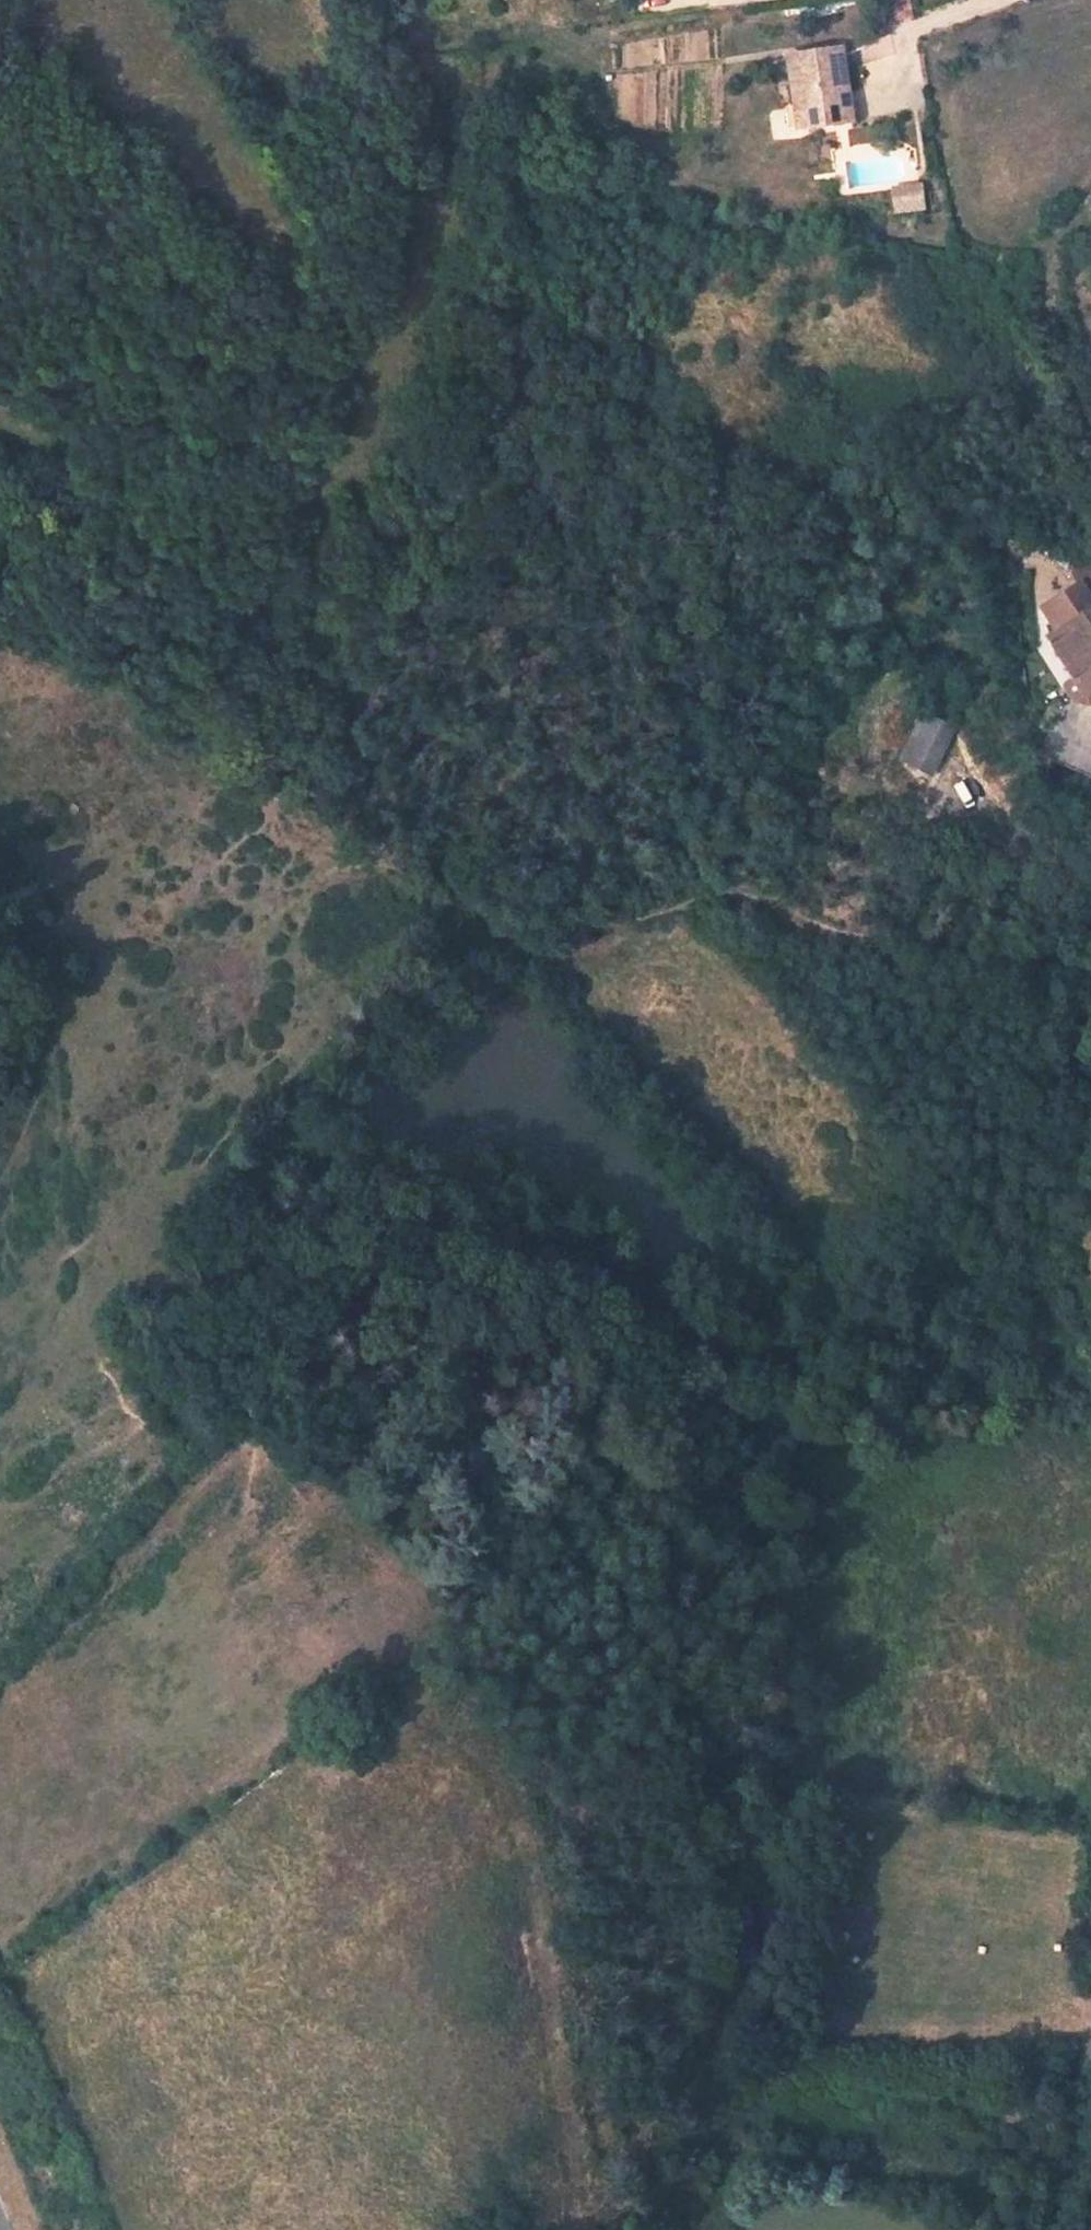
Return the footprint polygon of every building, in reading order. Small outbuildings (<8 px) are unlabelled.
[(779,56),(789,125),(842,117),(832,49),(831,47),(779,56)] [(923,182),(890,184),(892,212),(925,210),(923,182)] [(1064,614),(1055,619),(1087,678),(1090,676),(1090,578),(1085,568),(1050,589),(1064,614)] [(932,775),(957,726),(926,710),(902,760),(932,775)]
